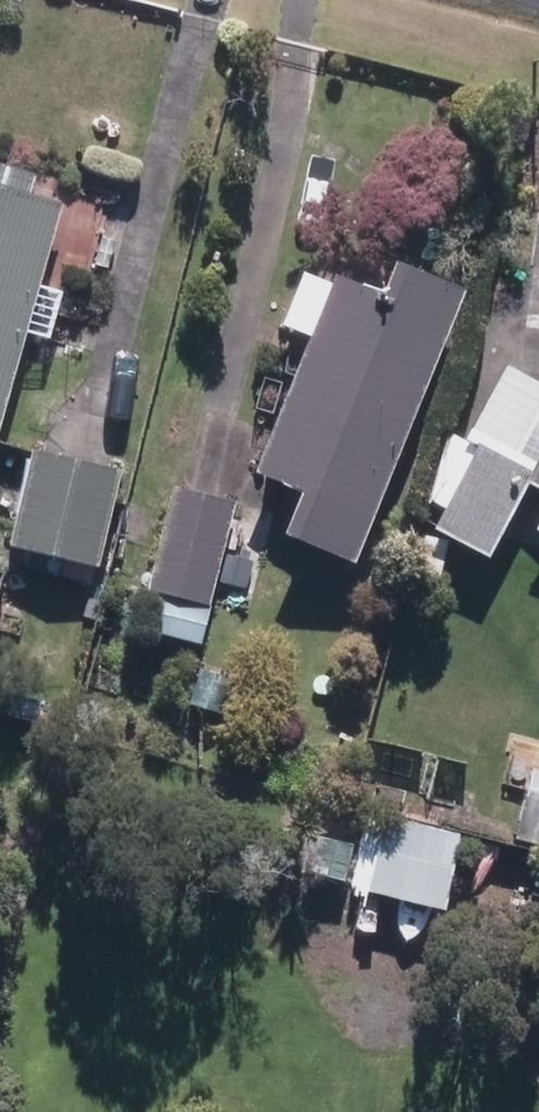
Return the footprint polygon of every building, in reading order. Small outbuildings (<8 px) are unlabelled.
[(4,443),(69,205),(0,187),(0,441),(4,443)] [(267,471),(380,517),(458,321),(345,276),(267,471)] [(497,557),(536,482),(538,484),(538,459),(525,451),(538,424),(538,378),(512,364),(472,439),(484,446),(441,526),(497,557)] [(18,546),(107,567),(128,470),(39,450),(18,546)] [(156,592),(216,606),(221,586),(266,597),(285,512),(180,487),(156,592)] [(526,748),(520,836),(538,838),(538,749),(526,748)] [(320,811),(309,874),(411,892),(408,907),(453,915),(467,831),(383,817),(382,821),(320,811)] [(499,853),(476,923),(538,944),(538,866),(499,853)]
